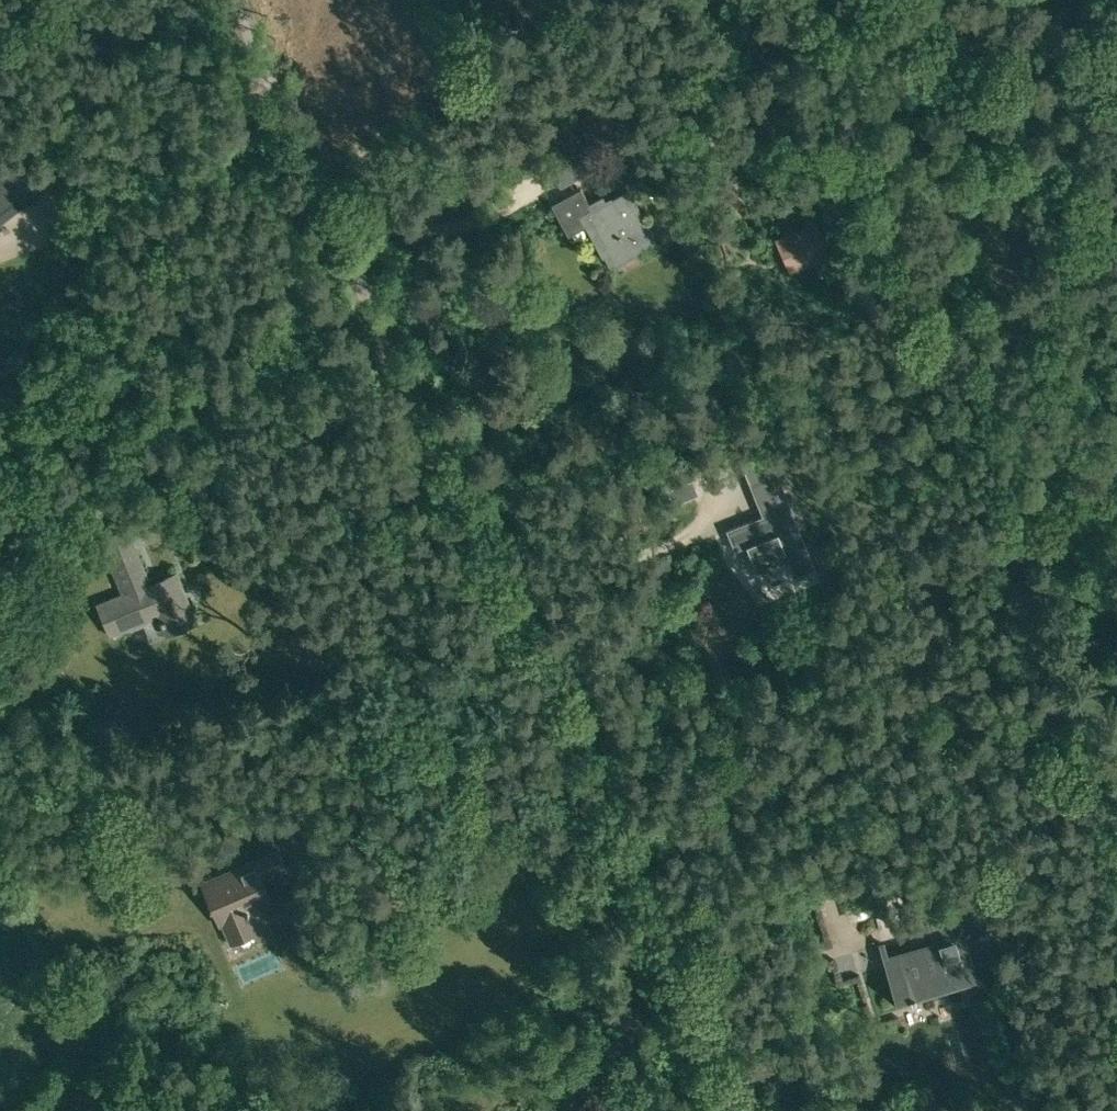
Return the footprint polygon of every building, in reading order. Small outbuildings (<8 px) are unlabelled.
[(45,188),(19,154),(0,168),(0,222),(45,188)] [(587,224),(609,265),(655,241),(628,189),(606,201),(603,196),(589,204),(581,188),(551,203),(568,234),(587,224)] [(808,199),(805,193),(783,203),(791,220),(797,217),(792,206),(808,199)] [(774,239),(790,273),(831,255),(816,220),(774,239)] [(787,560),(793,575),(814,567),(777,473),(749,484),(761,515),(725,529),(733,550),(747,545),(757,572),(787,560)] [(668,488),(673,502),(697,492),(691,478),(668,488)] [(158,613),(167,633),(195,622),(175,574),(149,584),(126,529),(101,539),(124,594),(99,604),(110,633),(158,613)] [(223,924),(230,942),(255,931),(279,921),(279,919),(305,908),(297,891),(272,902),(261,876),(284,866),(277,850),(254,860),(255,864),(204,886),(220,925),(223,924)] [(886,956),(898,996),(972,974),(953,909),(950,900),(924,908),(926,917),(925,917),(932,943),(886,956)] [(873,923),(847,930),(853,951),(879,943),(873,923)] [(934,1025),(990,1011),(986,993),(930,1008),(934,1025)]
